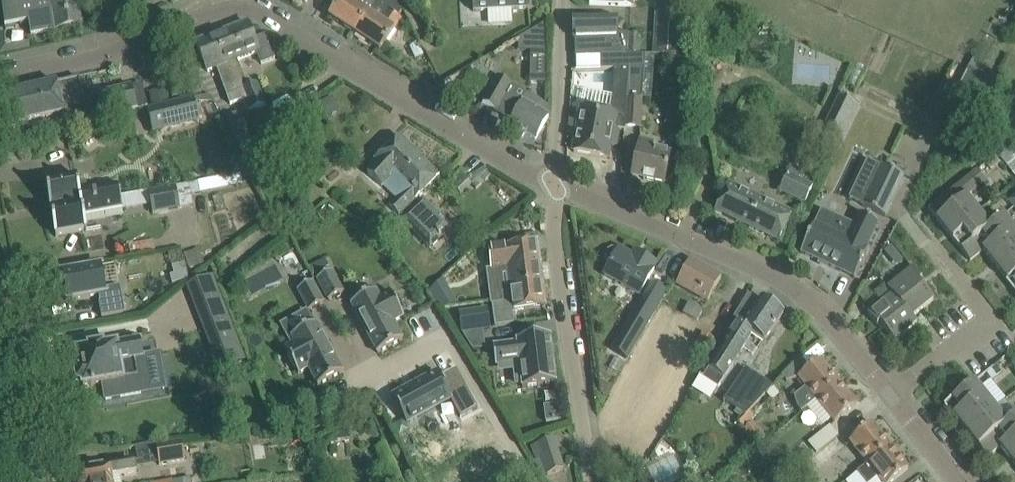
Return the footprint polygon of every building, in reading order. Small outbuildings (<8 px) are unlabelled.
[(2,12),(60,0),(0,0),(2,12)] [(78,0),(60,0),(2,12),(6,27),(28,23),(31,35),(55,30),(54,29),(82,23),(78,0)] [(378,0),(340,0),(329,17),(355,34),(378,0)] [(355,34),(381,51),(401,20),(398,18),(402,11),(395,0),(378,0),(355,34)] [(529,9),(529,0),(473,0),(474,12),(529,9)] [(683,15),(684,0),(658,0),(657,13),(683,15)] [(680,56),(683,15),(657,13),(656,36),(650,35),(648,52),(655,52),(654,54),(680,56)] [(617,18),(573,19),(574,37),(582,37),(583,54),(600,53),(600,36),(618,36),(617,18)] [(247,23),(215,36),(237,92),(242,90),(245,99),(250,111),(266,105),(258,83),(247,87),(237,61),(257,53),(262,65),(276,59),(266,35),(254,40),(247,23)] [(520,39),(519,50),(546,52),(547,23),(520,39)] [(641,35),(628,34),(627,53),(639,54),(641,35)] [(231,105),(245,99),(242,90),(237,92),(215,36),(197,43),(204,62),(208,72),(217,69),(231,105)] [(549,106),(527,93),(523,101),(513,95),(517,87),(498,76),(483,102),(497,110),(499,107),(515,116),(510,124),(512,125),(510,129),(522,136),(524,132),(536,139),(549,116),(549,106)] [(66,127),(86,122),(138,110),(132,87),(98,95),(99,100),(85,103),(80,78),(57,83),(64,115),(63,115),(66,127)] [(57,83),(4,95),(12,127),(63,115),(64,115),(57,83)] [(148,107),(151,120),(154,133),(200,122),(195,101),(213,102),(210,94),(194,98),(194,96),(148,107)] [(836,158),(860,106),(838,96),(823,129),(836,135),(828,154),(836,158)] [(629,98),(627,126),(640,127),(642,99),(629,98)] [(582,109),(574,153),(608,159),(610,144),(616,145),(618,131),(613,130),(616,115),(582,109)] [(257,147),(241,112),(226,119),(243,154),(257,147)] [(387,190),(419,157),(399,137),(376,160),(379,163),(368,173),(383,188),(384,187),(387,190)] [(664,184),(668,165),(671,154),(652,150),(653,143),(640,140),(632,177),(664,184)] [(415,202),(426,191),(440,177),(419,157),(387,190),(396,199),(389,205),(401,216),(402,215),(403,217),(401,219),(430,249),(453,228),(423,198),(417,204),(415,202)] [(863,205),(862,206),(885,217),(886,216),(885,215),(885,214),(903,177),(904,177),(905,176),(882,165),(881,167),(882,167),(864,205),(863,205)] [(780,192),(805,205),(815,187),(799,179),(803,171),(793,166),(780,192)] [(968,197),(986,182),(977,170),(929,209),(947,231),(976,208),(968,197)] [(460,194),(472,184),(460,171),(455,176),(460,180),(453,186),(460,194)] [(117,177),(119,184),(81,191),(78,176),(48,182),(48,181),(45,181),(51,209),(121,196),(139,193),(138,188),(136,183),(132,180),(127,177),(123,176),(117,177)] [(149,191),(153,214),(181,209),(177,186),(180,185),(179,180),(163,183),(165,188),(149,191)] [(728,184),(724,193),(715,211),(779,242),(792,215),(728,184)] [(123,210),(121,196),(51,209),(56,237),(58,237),(58,236),(88,230),(85,217),(123,210)] [(976,208),(947,231),(962,250),(991,226),(976,208)] [(815,222),(801,253),(802,254),(802,253),(820,261),(820,262),(821,262),(822,261),(827,263),(827,265),(828,265),(854,278),(855,279),(869,248),(868,248),(868,249),(867,248),(878,224),(879,224),(879,223),(859,213),(858,215),(859,215),(854,226),(840,219),(836,227),(819,219),(817,224),(816,224),(816,223),(815,222)] [(962,250),(971,261),(984,251),(997,267),(1014,252),(1014,230),(1003,216),(991,226),(962,250)] [(492,269),(494,268),(541,261),(538,241),(490,249),(492,269)] [(608,261),(611,262),(604,275),(640,295),(657,264),(639,254),(637,258),(619,248),(619,249),(615,248),(611,248),(608,250),(607,253),(606,257),(608,261)] [(997,267),(1014,290),(1014,252),(997,267)] [(690,260),(680,278),(677,284),(708,301),(721,277),(690,260)] [(509,274),(511,291),(544,286),(541,261),(494,268),(495,279),(505,277),(505,274),(509,274)] [(102,266),(63,274),(63,275),(60,276),(63,290),(65,290),(67,301),(99,295),(100,303),(99,303),(102,317),(125,313),(120,286),(106,289),(102,266)] [(913,268),(897,280),(888,288),(893,294),(912,317),(934,300),(920,282),(922,280),(913,268)] [(188,280),(186,271),(173,274),(170,275),(172,284),(188,280)] [(343,293),(332,271),(318,279),(329,300),(343,293)] [(458,306),(442,279),(428,292),(438,309),(458,306)] [(313,282),(298,290),(310,311),(324,303),(313,282)] [(652,283),(627,325),(642,335),(668,292),(652,283)] [(187,330),(210,321),(197,286),(174,295),(187,330)] [(547,305),(544,286),(511,291),(491,294),(495,327),(517,324),(515,310),(547,305)] [(351,304),(378,353),(403,340),(393,322),(404,317),(390,292),(380,298),(376,291),(351,304)] [(912,317),(893,294),(868,314),(877,326),(880,324),(894,341),(917,323),(912,317)] [(709,369),(703,379),(717,388),(723,378),(736,358),(744,346),(743,345),(752,332),(766,341),(773,331),(784,314),(761,299),(744,326),(739,323),(728,339),(722,348),(709,369)] [(684,322),(693,327),(702,312),(687,303),(682,313),(688,316),(684,322)] [(488,312),(461,315),(463,332),(475,351),(486,350),(483,329),(490,328),(488,312)] [(227,315),(208,323),(218,349),(214,351),(216,357),(220,369),(244,360),(227,315)] [(318,386),(343,372),(316,323),(292,336),(295,344),(285,349),(298,374),(309,368),(318,386)] [(517,343),(509,344),(493,346),(496,366),(520,363),(523,388),(556,383),(550,336),(517,340),(517,343)] [(140,341),(104,348),(103,346),(89,348),(89,351),(77,353),(80,372),(76,375),(77,383),(83,385),(83,388),(103,384),(107,404),(142,398),(139,381),(147,380),(140,341)] [(817,401),(817,400),(839,383),(821,360),(799,377),(806,387),(794,397),(798,408),(802,413),(817,401)] [(746,368),(724,401),(746,416),(773,386),(746,368)] [(437,371),(392,396),(407,424),(454,399),(463,417),(478,409),(457,369),(440,378),(437,371)] [(946,405),(966,431),(995,408),(974,382),(946,405)] [(857,405),(839,383),(817,400),(817,401),(835,423),(857,405)] [(977,445),(1014,416),(1014,414),(1005,400),(995,408),(966,431),(977,445)] [(1011,460),(1014,457),(1014,416),(977,445),(987,457),(1001,447),(1011,460)] [(872,424),(856,437),(850,442),(868,464),(890,447),(872,424)] [(838,436),(830,425),(809,442),(817,453),(838,436)] [(839,436),(800,468),(806,476),(821,465),(831,457),(846,445),(839,436)] [(542,457),(548,475),(564,469),(554,438),(532,446),(537,459),(542,457)] [(183,444),(157,449),(160,467),(186,462),(183,444)] [(878,477),(883,481),(892,481),(908,469),(890,447),(868,464),(857,473),(864,481),(872,481),(878,477)] [(682,471),(672,453),(646,466),(646,465),(639,477),(642,481),(661,481),(682,471)] [(94,468),(74,472),(76,481),(122,481),(121,478),(137,475),(134,461),(94,468)]
